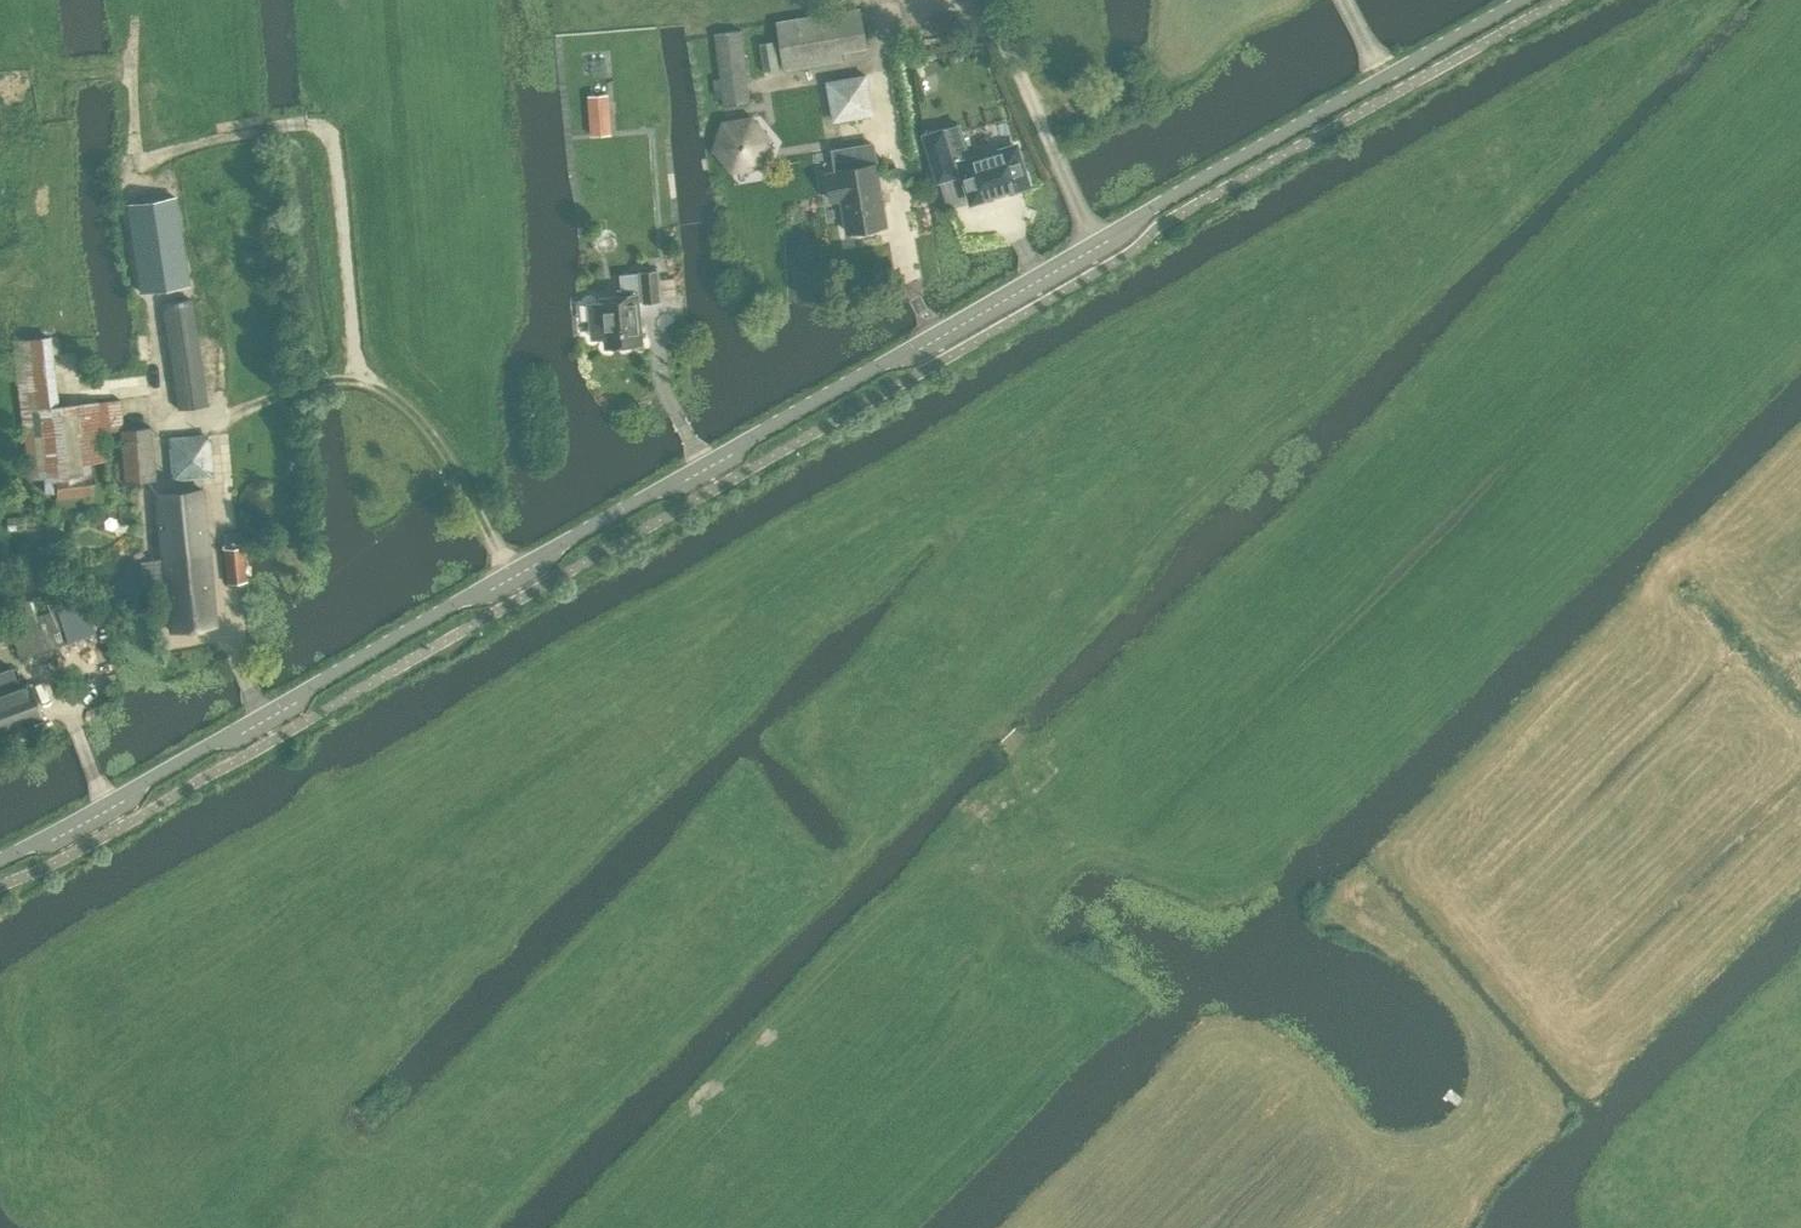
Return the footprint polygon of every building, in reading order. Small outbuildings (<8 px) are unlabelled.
[(785,68),(843,59),(842,50),(867,46),(860,8),(777,21),(785,68)] [(724,105),(750,102),(742,29),(715,33),(724,105)] [(834,120),(873,114),(866,75),(827,81),(834,120)] [(609,94),(588,95),(590,128),(611,127),(609,94)] [(729,163),(758,159),(770,133),(751,109),(722,114),(712,140),(729,163)] [(960,124),(924,135),(938,180),(964,173),(973,200),(1027,184),(1016,146),(970,160),(960,124)] [(876,162),(873,144),(830,151),(834,172),(827,173),(831,199),(842,198),(847,231),(887,225),(876,162)] [(172,194),(125,201),(139,291),(186,284),(172,194)] [(604,301),(588,303),(592,339),(607,337),(608,346),(641,343),(637,301),(644,300),(644,301),(661,299),(658,270),(641,272),(630,273),(632,294),(603,296),(604,301)] [(190,299),(162,303),(178,409),(207,404),(190,299)] [(97,400),(20,408),(29,479),(43,477),(45,492),(53,491),(53,498),(92,495),(89,462),(104,460),(97,400)] [(125,483),(155,480),(150,426),(121,429),(125,483)] [(214,624),(201,488),(157,493),(163,558),(141,560),(143,583),(165,581),(170,630),(214,624)] [(227,583),(246,580),(241,546),(223,548),(227,583)] [(84,599),(55,609),(66,641),(68,641),(95,632),(84,599)] [(45,622),(12,633),(20,657),(53,646),(45,622)] [(11,666),(0,670),(0,732),(42,717),(29,681),(18,685),(11,666)]
